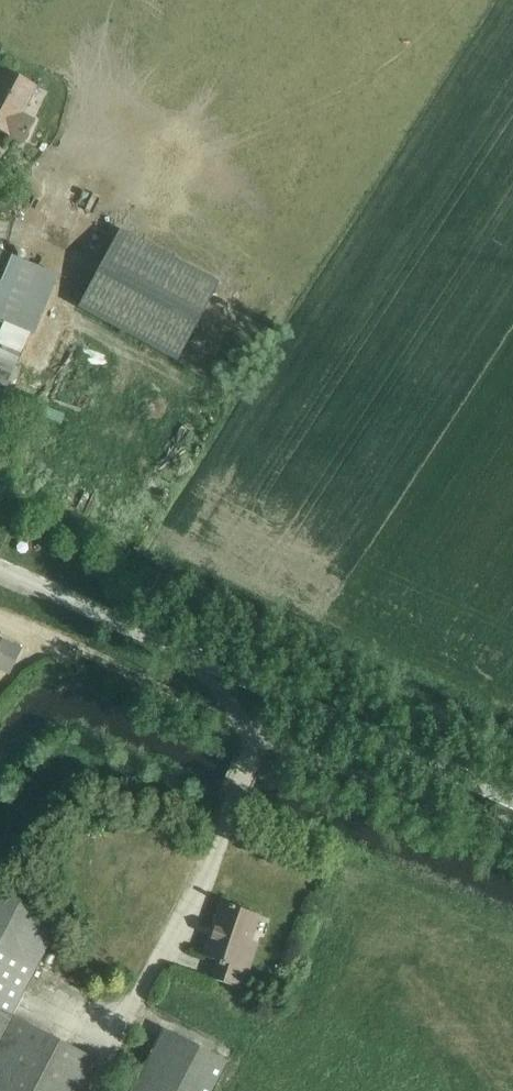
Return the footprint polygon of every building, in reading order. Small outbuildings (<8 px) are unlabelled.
[(23,143),(31,127),(18,121),(37,86),(2,67),(0,71),(0,131),(10,136),(23,143)] [(120,230),(78,307),(177,361),(219,283),(120,230)] [(5,387),(52,273),(0,251),(0,385),(5,387)] [(55,540),(50,551),(70,561),(75,550),(55,540)] [(2,636),(0,640),(0,668),(9,672),(21,645),(2,636)] [(98,1060),(13,1015),(62,921),(0,889),(0,1090),(82,1090),(98,1060)] [(223,903),(205,956),(217,960),(211,978),(244,989),(260,943),(250,940),(258,914),(223,903)] [(131,1090),(214,1090),(229,1062),(164,1028),(131,1090)]
